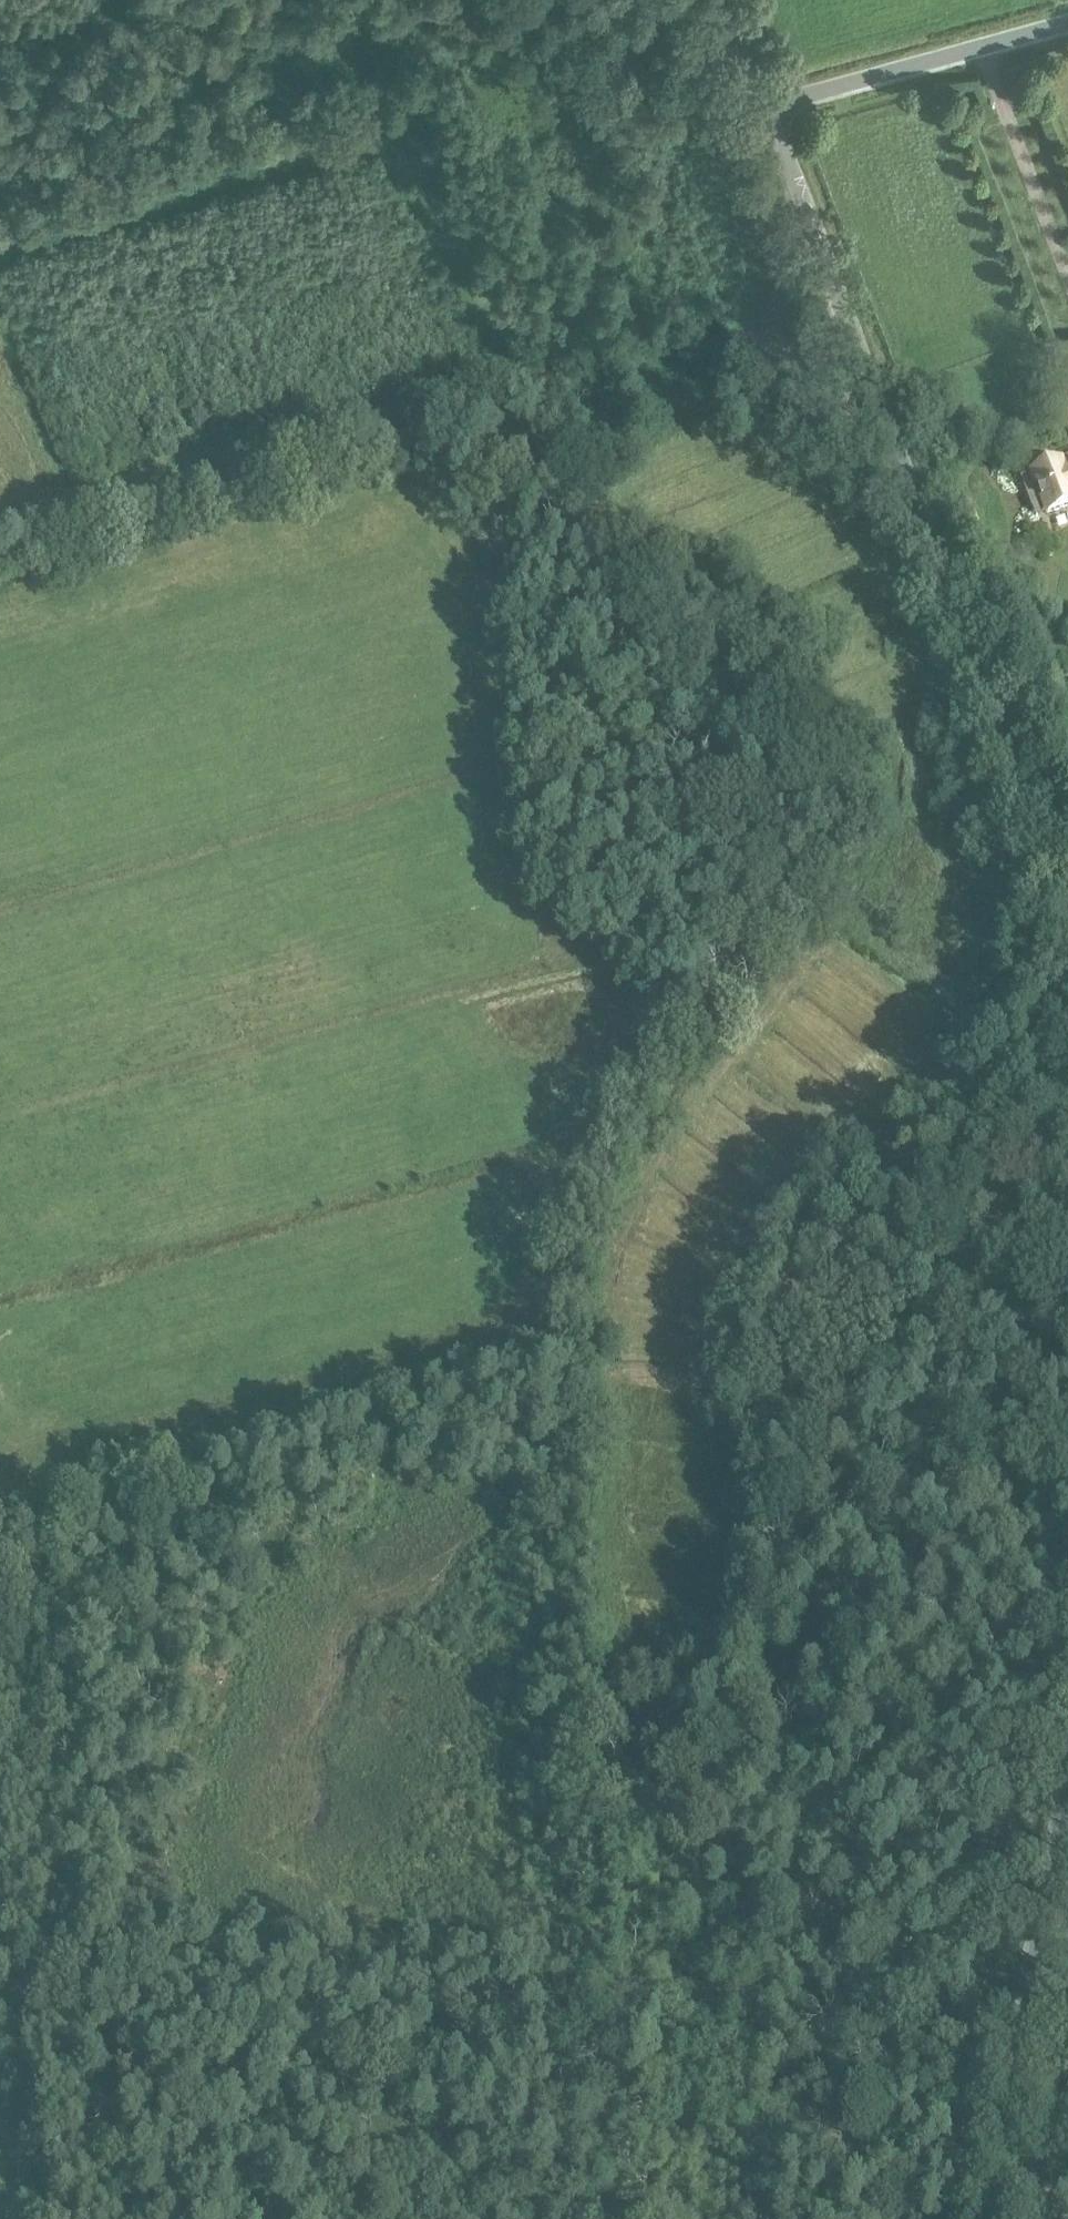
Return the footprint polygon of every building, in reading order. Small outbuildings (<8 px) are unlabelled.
[(1031,473),(1047,515),(1067,507),(1067,457),(1059,460),(1060,462),(1031,473)]
